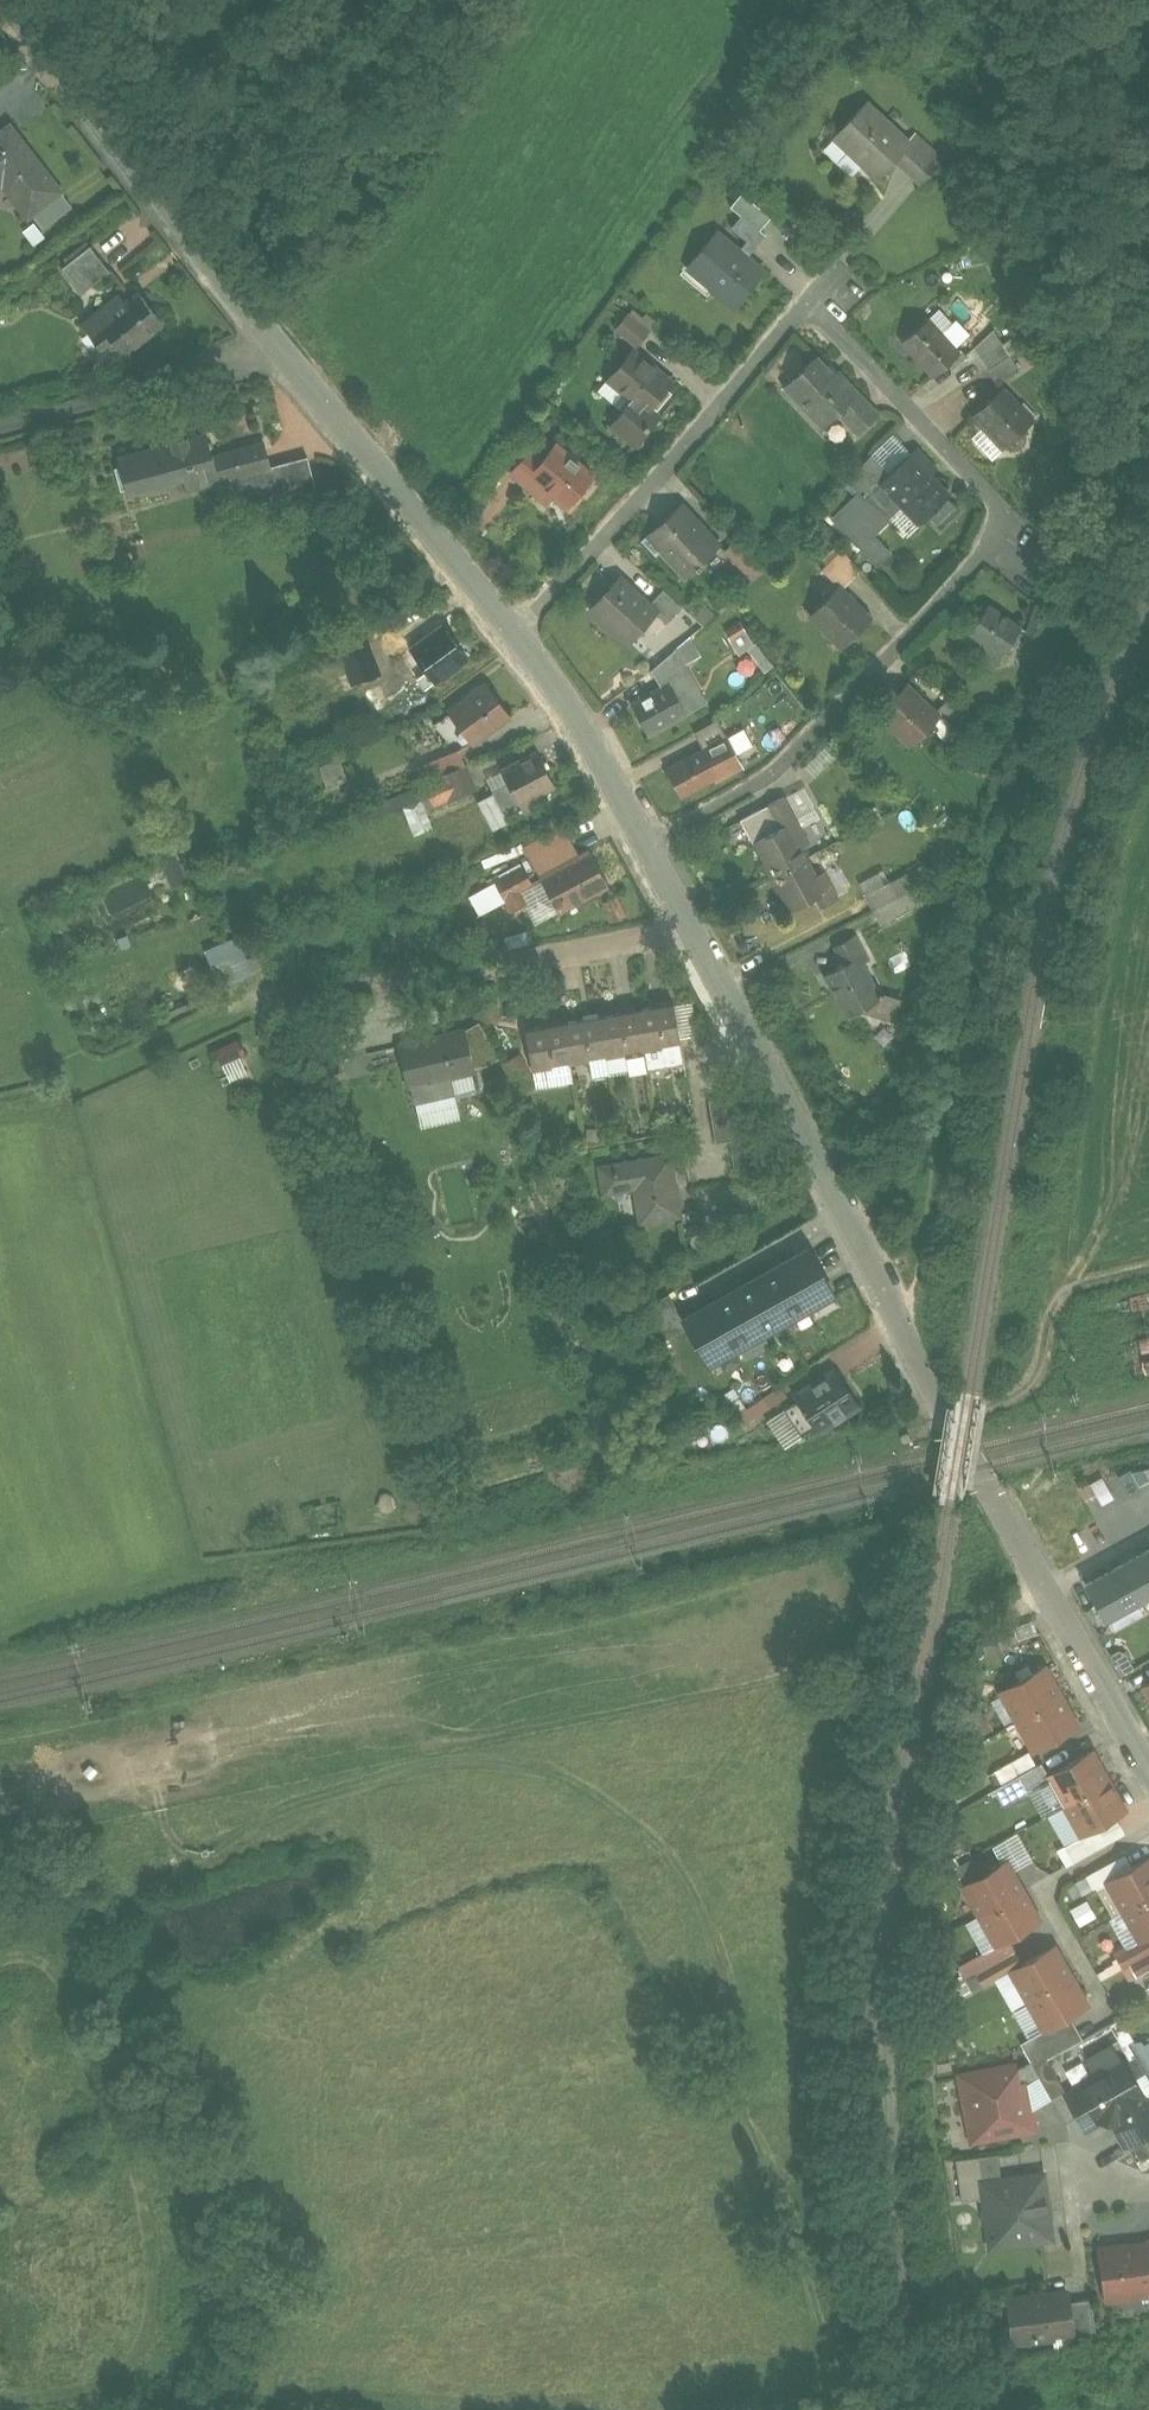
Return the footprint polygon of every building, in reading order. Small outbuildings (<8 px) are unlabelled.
[(828,136),(876,180),(903,150),(912,158),(925,144),(911,131),(908,135),(864,96),(828,136)] [(26,219),(63,191),(8,120),(0,126),(0,185),(26,219)] [(739,245),(748,253),(764,235),(756,229),(767,216),(740,192),(728,205),(739,214),(728,228),(743,241),(739,245)] [(681,267),(732,310),(767,269),(748,253),(739,245),(716,226),(681,267)] [(77,291),(106,270),(86,243),(57,265),(77,291)] [(108,337),(120,355),(161,326),(133,287),(119,297),(114,290),(74,318),(93,347),(108,337)] [(632,344),(634,346),(651,329),(628,308),(612,325),(632,344)] [(928,314),(896,341),(925,375),(942,361),(948,369),(964,356),(928,314)] [(970,346),(994,386),(1017,373),(1007,356),(1019,349),(1012,336),(999,344),(993,333),(970,346)] [(634,346),(632,344),(602,376),(604,377),(621,394),(624,397),(641,412),(671,380),(634,346)] [(803,354),(792,344),(767,373),(778,383),(803,354)] [(852,432),(876,412),(836,366),(832,370),(816,352),(779,384),(819,429),(837,414),(852,432)] [(621,394),(604,377),(592,390),(609,406),(621,394)] [(1002,387),(968,421),(998,450),(1032,416),(1002,387)] [(641,412),(624,397),(603,420),(632,447),(654,424),(641,412)] [(182,479),(185,492),(255,475),(268,472),(266,465),(260,439),(211,450),(206,430),(186,434),(184,428),(164,433),(166,439),(141,445),(140,439),(126,443),(127,448),(115,451),(124,492),(182,479)] [(528,446),(505,471),(544,505),(550,498),(564,510),(590,481),(573,465),(578,459),(566,449),(563,453),(549,440),(537,454),(528,446)] [(911,523),(945,489),(907,452),(886,473),(874,486),(911,523)] [(304,456),(266,465),(268,472),(255,475),(261,500),(311,488),(304,456)] [(874,486),(886,473),(868,456),(840,484),(858,502),(874,486)] [(719,546),(681,500),(644,531),(682,577),(719,546)] [(735,540),(721,551),(748,584),(762,572),(735,540)] [(837,581),(841,586),(857,570),(837,550),(818,570),(833,584),(837,581)] [(647,601),(617,572),(583,608),(622,646),(652,615),(657,610),(647,601)] [(806,612),(840,645),(871,614),(841,586),(837,581),(833,584),(806,612)] [(657,610),(652,615),(661,624),(678,606),(659,589),(647,601),(657,610)] [(704,624),(715,611),(697,596),(686,609),(704,624)] [(985,602),(963,632),(998,656),(1019,626),(985,602)] [(1046,610),(1031,605),(1022,631),(1037,636),(1046,610)] [(665,632),(647,647),(656,658),(699,623),(693,617),(668,637),(665,632)] [(419,676),(424,684),(466,655),(445,624),(403,653),(407,658),(388,672),(400,689),(419,676)] [(737,626),(722,635),(732,652),(747,643),(737,626)] [(374,677),(355,630),(342,634),(350,652),(322,663),(334,692),(374,677)] [(666,681),(684,715),(704,704),(682,663),(695,656),(686,638),(647,671),(655,687),(666,681)] [(372,679),(357,686),(373,720),(388,713),(372,679)] [(443,706),(467,744),(509,717),(485,679),(443,706)] [(625,703),(643,737),(684,715),(666,681),(655,687),(625,703)] [(906,681),(873,715),(907,748),(929,725),(940,714),(934,708),(906,681)] [(940,714),(929,725),(949,744),(975,718),(972,716),(950,695),(948,693),(934,708),(940,714)] [(732,710),(715,718),(693,729),(701,745),(710,763),(732,752),(722,733),(740,724),(732,710)] [(535,745),(497,763),(500,768),(517,805),(523,817),(545,807),(539,794),(555,787),(535,745)] [(662,765),(679,799),(740,768),(732,752),(710,763),(701,745),(662,765)] [(475,791),(456,748),(413,767),(432,810),(475,791)] [(806,764),(815,774),(832,757),(823,748),(806,764)] [(318,764),(327,785),(346,777),(336,756),(318,764)] [(517,805),(500,768),(484,775),(492,792),(502,812),(517,805)] [(377,800),(370,785),(358,790),(365,805),(377,800)] [(800,785),(784,793),(802,827),(818,819),(800,785)] [(378,796),(382,812),(403,806),(410,833),(430,828),(419,786),(378,796)] [(740,822),(788,911),(814,896),(819,906),(838,896),(823,869),(816,872),(800,843),(808,839),(802,827),(784,793),(783,791),(765,800),(769,807),(740,822)] [(502,812),(492,792),(476,800),(491,832),(508,824),(502,812)] [(897,794),(888,802),(896,812),(906,804),(897,794)] [(857,813),(862,826),(876,820),(871,807),(857,813)] [(538,872),(576,853),(562,826),(524,846),(538,872)] [(607,888),(587,847),(576,853),(538,872),(535,873),(541,885),(556,914),(607,888)] [(523,894),(541,885),(535,873),(530,876),(524,865),(492,881),(509,914),(528,905),(523,894)] [(863,893),(878,921),(901,909),(905,916),(922,907),(912,888),(927,880),(919,865),(887,881),(882,870),(859,881),(865,892),(863,893)] [(200,946),(216,984),(250,970),(234,932),(200,946)] [(843,962),(819,973),(843,1023),(853,1018),(848,1009),(878,995),(875,989),(863,962),(867,960),(855,933),(834,943),(843,962)] [(885,994),(875,989),(878,995),(848,1009),(853,1018),(857,1018),(862,1019),(872,1031),(880,1035),(893,1036),(900,1028),(895,1018),(895,1010),(902,1006),(903,999),(885,994)] [(679,1045),(670,997),(521,1022),(529,1071),(679,1045)] [(479,1007),(481,1024),(496,1022),(495,1005),(479,1007)] [(477,1024),(463,1035),(469,1065),(487,1065),(498,1058),(477,1024)] [(463,1035),(461,1027),(399,1041),(412,1103),(456,1093),(453,1078),(471,1074),(469,1065),(463,1035)] [(218,1054),(224,1075),(240,1071),(234,1049),(218,1054)] [(517,1053),(502,1060),(513,1083),(528,1076),(517,1053)] [(755,1130),(737,1134),(729,1095),(705,1100),(714,1144),(728,1141),(733,1168),(761,1163),(755,1130)] [(669,1151),(594,1163),(599,1195),(630,1190),(636,1223),(680,1216),(669,1151)] [(809,1246),(684,1316),(712,1365),(837,1295),(809,1246)] [(834,1369),(794,1393),(797,1398),(812,1424),(816,1431),(857,1407),(834,1369)] [(771,1414),(789,1403),(780,1388),(762,1399),(752,1383),(734,1394),(732,1389),(722,1395),(741,1427),(769,1410),(771,1414)] [(812,1424),(797,1398),(789,1403),(771,1414),(766,1417),(784,1446),(801,1436),(799,1433),(812,1424)] [(1148,1486),(1148,1463),(1117,1475),(1125,1495),(1148,1486)] [(1078,1580),(1099,1620),(1148,1594),(1148,1542),(1078,1580)] [(978,1659),(1015,1644),(1008,1627),(978,1639),(980,1645),(973,1648),(978,1659)] [(1044,1663),(994,1691),(1029,1753),(1078,1726),(1044,1663)] [(1138,1685),(1148,1707),(1148,1679),(1138,1685)] [(1091,1748),(1042,1776),(1043,1777),(1027,1786),(1070,1861),(1122,1831),(1112,1813),(1124,1806),(1091,1748)] [(998,1785),(1034,1765),(1026,1751),(990,1771),(998,1785)] [(1027,1786),(1043,1777),(1042,1776),(1035,1764),(1034,1765),(998,1785),(992,1788),(1000,1801),(1027,1786)] [(1078,1895),(1101,1882),(1130,1865),(1122,1851),(1069,1881),(1078,1895)] [(1101,1882),(1103,1886),(1093,1892),(1104,1911),(1114,1905),(1117,1911),(1104,1918),(1114,1935),(1127,1928),(1135,1941),(1148,1933),(1148,1855),(1130,1865),(1101,1882)] [(1042,1918),(1009,1857),(959,1885),(975,1914),(962,1921),(980,1953),(1008,1937),(1042,1918)] [(1078,1923),(1094,1915),(1086,1899),(1069,1907),(1078,1923)] [(1135,1941),(1112,1954),(1119,1965),(1125,1962),(1148,1948),(1148,1933),(1135,1941)] [(1015,1949),(1008,1937),(980,1953),(955,1966),(961,1978),(974,1971),(1015,1949)] [(1089,2001),(1056,1940),(1020,1960),(1006,1967),(1039,2028),(1067,2013),(1089,2001)] [(1125,1962),(1133,1974),(1147,1966),(1148,1965),(1148,1948),(1125,1962)] [(1015,1949),(974,1971),(979,1982),(1006,1967),(1020,1960),(1015,1949)] [(1080,2038),(1067,2013),(1039,2028),(1018,2040),(1029,2060),(1032,2064),(1049,2055),(1080,2038)] [(1129,2048),(1144,2073),(1148,2070),(1148,2037),(1129,2048)] [(1059,2087),(1083,2130),(1101,2120),(1110,2122),(1124,2146),(1148,2132),(1148,2105),(1120,2054),(1059,2087)] [(1049,2055),(1032,2064),(1049,2096),(1060,2091),(1053,2079),(1060,2075),(1049,2055)] [(952,2073),(971,2147),(1034,2132),(1028,2108),(1018,2066),(1016,2057),(952,2073)] [(1032,2064),(1029,2060),(1018,2066),(1028,2108),(1049,2096),(1032,2064)] [(995,2154),(953,2161),(960,2200),(978,2197),(986,2251),(1054,2241),(1042,2167),(998,2174),(995,2154)] [(1094,2243),(1103,2303),(1148,2296),(1148,2235),(1094,2243)] [(1066,2284),(1002,2292),(1009,2343),(1069,2335),(1070,2344),(1095,2335),(1089,2297),(1069,2300),(1066,2284)]
